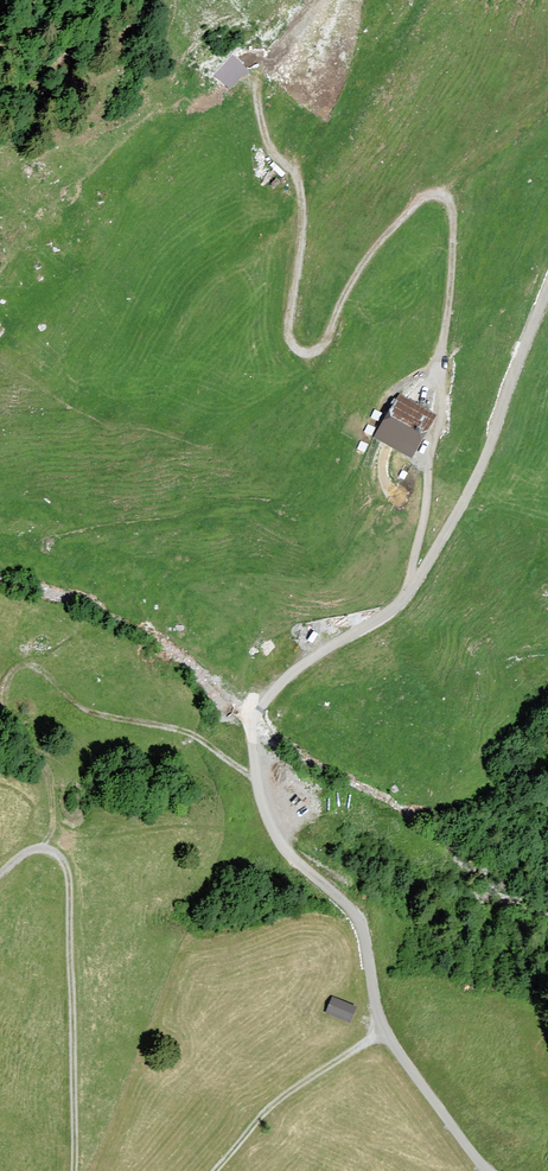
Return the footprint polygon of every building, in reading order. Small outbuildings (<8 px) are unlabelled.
[(251,72),(233,55),(214,75),(230,88),(251,72)] [(437,415),(400,393),(375,435),(413,457),(437,415)] [(357,1004),(332,995),(326,1010),(351,1019),(357,1004)]
